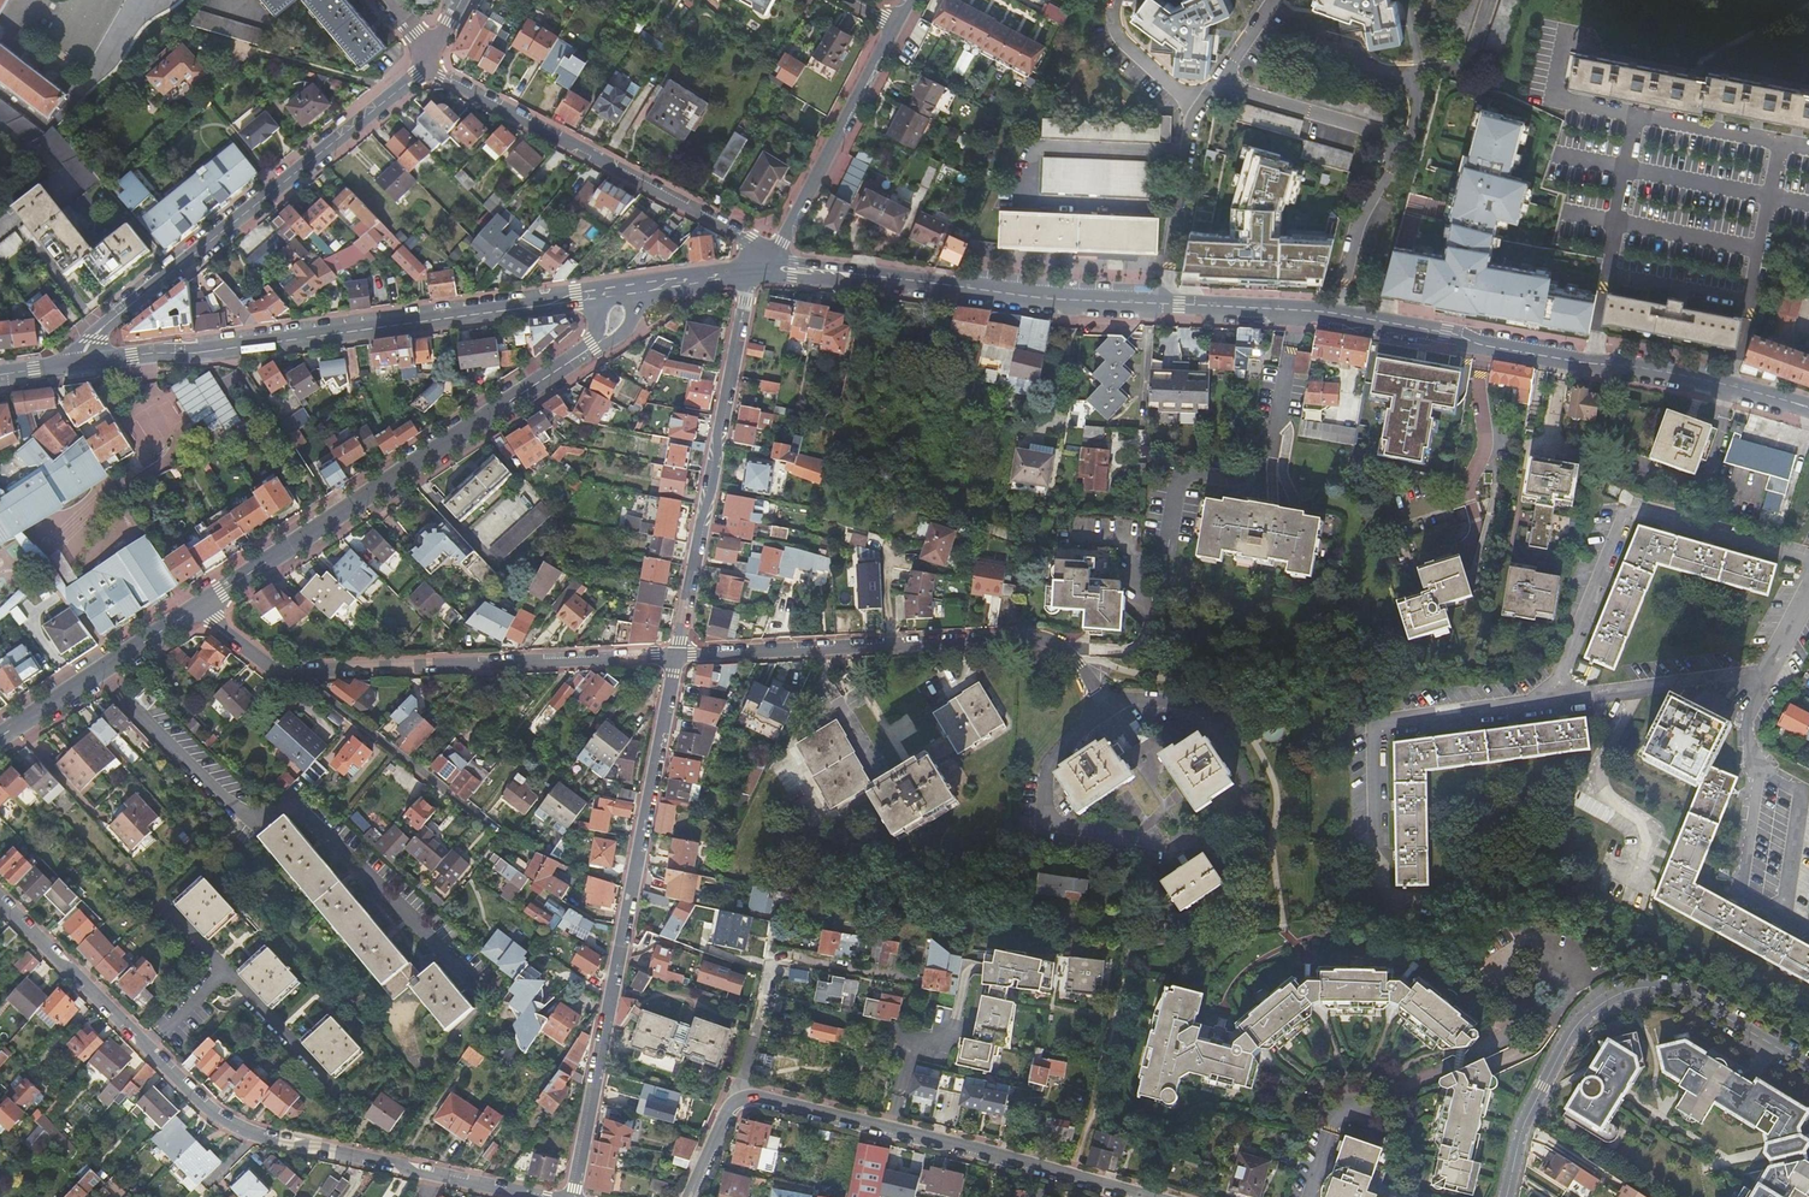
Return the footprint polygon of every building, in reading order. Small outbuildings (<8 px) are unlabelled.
[(2,43),(26,1),(24,0),(9,0),(0,15),(0,41),(2,43)] [(9,0),(0,0),(0,15),(9,0)] [(279,17),(300,0),(265,0),(279,17)] [(362,69),(363,70),(385,51),(388,49),(348,0),(306,0),(305,0),(360,66),(358,68),(360,71),(362,69)] [(744,5),(766,17),(775,0),(747,0),(744,5)] [(931,25),(980,51),(979,53),(1028,78),(1044,47),(1020,34),(995,22),(996,20),(973,8),(957,0),(944,0),(931,25)] [(1233,13),(1227,0),(1188,0),(1189,3),(1176,8),(1169,3),(1167,5),(1160,0),(1148,0),(1142,9),(1140,7),(1136,12),(1138,13),(1136,17),(1176,46),(1178,43),(1181,45),(1179,69),(1209,72),(1213,36),(1209,36),(1210,23),(1233,13)] [(1233,13),(1236,11),(1231,0),(1227,0),(1233,13)] [(1315,2),(1317,2),(1315,7),(1362,23),(1364,19),(1367,20),(1372,44),(1402,38),(1392,4),(1396,3),(1394,0),(1316,0),(1315,2)] [(1479,0),(1460,0),(1445,45),(1462,51),(1479,0)] [(1499,63),(1520,0),(1501,0),(1482,58),(1499,63)] [(1050,5),(1044,16),(1045,17),(1064,27),(1069,15),(1050,5)] [(454,50),(465,56),(466,57),(468,53),(489,19),(489,18),(475,10),(461,36),(454,50)] [(269,31),(200,11),(190,25),(193,26),(220,34),(264,47),(264,46),(269,31)] [(489,18),(489,19),(502,26),(506,20),(493,12),(489,18)] [(468,53),(481,62),(500,29),(502,26),(489,19),(468,53)] [(527,19),(513,41),(544,61),(558,38),(527,19)] [(829,29),(849,41),(851,38),(831,26),(829,29)] [(480,64),(494,72),(509,48),(503,45),(509,34),(500,29),(481,62),(480,64)] [(844,50),(849,41),(829,29),(813,57),(836,72),(842,62),(838,60),(844,50)] [(624,45),(612,36),(605,46),(617,54),(624,45)] [(555,81),(569,90),(587,61),(574,53),(576,49),(558,38),(539,68),(552,76),(554,72),(559,75),(555,81)] [(1403,41),(1402,38),(1372,44),(1372,47),(1403,41)] [(8,84),(7,85),(11,88),(12,87),(27,99),(26,100),(30,103),(31,102),(46,114),(45,115),(49,117),(52,114),(51,114),(67,94),(2,43),(0,41),(0,78),(8,84)] [(544,61),(513,41),(511,44),(542,64),(544,61)] [(192,85),(205,72),(182,46),(148,77),(163,94),(184,76),(192,85)] [(848,53),(844,50),(838,60),(842,62),(848,53)] [(1702,110),(1703,104),(1808,125),(1808,94),(1708,73),(1707,80),(1576,53),(1570,83),(1702,110)] [(778,77),(793,87),(805,67),(785,54),(779,65),(780,65),(778,68),(782,71),(778,77)] [(618,72),(615,70),(607,82),(611,83),(618,72)] [(1275,92),(1291,97),(1313,103),(1388,124),(1393,107),(1316,85),(1295,79),(1280,75),(1275,92)] [(919,88),(909,108),(927,117),(929,118),(940,97),(938,96),(943,86),(923,76),(920,82),(918,87),(919,88)] [(326,79),(318,77),(316,84),(324,86),(326,79)] [(647,119),(650,121),(675,81),(671,79),(663,91),(656,87),(633,122),(641,127),(647,119)] [(349,86),(334,81),(331,90),(347,95),(349,86)] [(640,86),(631,81),(624,92),(633,98),(640,86)] [(675,81),(650,121),(683,143),(708,103),(675,81)] [(610,117),(617,122),(633,98),(624,92),(611,83),(607,82),(592,105),(600,110),(610,117)] [(304,129),(331,107),(314,87),(311,86),(309,85),(306,84),(305,84),(304,96),(287,109),(304,129)] [(568,91),(555,111),(576,124),(589,104),(568,91)] [(0,98),(0,118),(2,116),(7,124),(9,122),(15,129),(17,128),(22,135),(24,134),(30,141),(39,136),(85,191),(71,203),(82,216),(97,205),(86,192),(100,180),(80,158),(64,139),(54,127),(45,133),(0,98)] [(1286,117),(1246,106),(1237,103),(1232,120),(1241,122),(1259,128),(1281,134),(1300,140),(1305,122),(1286,117)] [(448,136),(463,120),(450,108),(449,108),(448,107),(447,107),(446,106),(444,106),(443,106),(442,107),(441,107),(440,108),(439,109),(433,104),(425,112),(426,113),(448,136)] [(895,120),(887,136),(911,148),(927,117),(909,108),(903,105),(895,120)] [(239,136),(252,152),(261,145),(262,146),(272,138),(271,136),(281,129),(262,106),(252,114),(258,121),(239,136)] [(610,117),(600,110),(597,114),(607,121),(610,117)] [(1381,294),(1453,307),(1589,332),(1595,298),(1548,289),(1551,273),(1489,262),(1498,219),(1518,223),(1528,181),(1513,176),(1524,124),(1482,110),(1469,164),(1463,162),(1447,254),(1390,244),(1381,294)] [(443,147),(451,138),(448,136),(426,113),(418,121),(418,127),(419,127),(413,134),(422,143),(427,148),(432,153),(441,145),(443,147)] [(456,134),(471,149),(488,132),(472,117),(456,134)] [(754,124),(744,118),(739,126),(749,132),(754,124)] [(1101,124),(1066,123),(1043,122),(1042,139),(1058,140),(1094,141),(1132,143),(1171,144),(1172,118),(1161,118),(1161,126),(1137,125),(1101,124)] [(757,126),(754,124),(749,132),(753,134),(757,126)] [(502,128),(488,144),(502,157),(516,141),(502,128)] [(427,148),(422,143),(420,146),(406,131),(389,147),(402,162),(400,164),(409,173),(432,153),(427,148)] [(735,132),(711,172),(724,179),(747,140),(735,132)] [(1301,160),(1349,172),(1353,156),(1306,143),(1301,160)] [(502,157),(488,144),(484,149),(497,162),(502,157)] [(508,162),(527,179),(543,160),(524,144),(508,162)] [(234,145),(157,206),(130,174),(112,190),(164,250),(210,213),(221,205),(258,175),(234,145)] [(1283,155),(1246,146),(1232,205),(1230,233),(1193,231),(1181,280),(1324,286),(1335,239),(1282,236),(1284,210),(1287,202),(1297,204),(1305,173),(1290,168),(1292,163),(1282,160),(1283,155)] [(777,178),(780,180),(787,167),(764,153),(740,191),(760,204),(777,178)] [(845,178),(835,197),(850,204),(869,166),(854,159),(845,178)] [(1075,196),(1116,197),(1159,199),(1161,165),(1126,163),(1087,162),(1049,160),(1042,160),(1042,178),(1042,194),(1075,196)] [(377,183),(397,204),(419,183),(409,173),(400,164),(399,162),(377,183)] [(456,178),(469,191),(476,184),(463,169),(462,170),(456,178)] [(764,206),(780,180),(777,178),(760,204),(764,206)] [(599,192),(589,183),(570,207),(580,215),(593,200),(599,192)] [(599,192),(593,200),(599,203),(596,207),(603,211),(606,207),(622,216),(636,201),(606,183),(599,192)] [(67,205),(60,211),(41,187),(13,208),(24,224),(18,229),(29,243),(35,238),(65,276),(75,269),(84,262),(104,287),(129,266),(149,250),(130,226),(96,252),(94,249),(92,251),(71,225),(78,219),(67,205)] [(910,197),(910,187),(894,187),(894,196),(910,197)] [(382,223),(348,189),(335,202),(345,214),(355,204),(362,211),(358,214),(367,224),(365,225),(363,223),(359,226),(354,232),(361,239),(382,223)] [(879,222),(889,200),(868,190),(857,212),(868,217),(879,222)] [(496,219),(499,215),(503,211),(508,205),(497,194),(484,206),(494,217),(496,219)] [(835,197),(831,195),(824,208),(833,212),(830,218),(826,225),(837,230),(850,204),(835,197)] [(339,216),(323,200),(302,219),(314,232),(316,233),(318,236),(339,216)] [(911,211),(889,200),(879,222),(889,227),(900,232),(911,211)] [(298,234),(304,240),(309,237),(314,232),(302,219),(292,207),(282,216),(298,234)] [(641,252),(658,232),(660,230),(639,211),(621,231),(634,242),(632,244),(641,252)] [(922,212),(912,235),(916,237),(921,239),(923,234),(931,238),(940,242),(944,235),(949,237),(954,227),(922,212)] [(998,250),(1011,251),(1024,251),(1055,252),(1079,253),(1097,254),(1097,261),(1135,262),(1136,255),(1156,256),(1158,220),(1110,218),(1068,217),(1026,215),(999,214),(999,226),(996,226),(996,229),(999,229),(998,250)] [(476,241),(473,244),(481,252),(477,256),(483,261),(487,256),(490,259),(486,263),(494,271),(499,265),(507,256),(511,251),(517,244),(521,240),(521,239),(513,232),(507,239),(502,234),(510,225),(499,215),(496,219),(476,241)] [(278,233),(289,245),(302,260),(310,255),(294,238),(298,234),(282,216),(271,226),(278,233)] [(541,216),(527,233),(530,235),(540,223),(549,232),(553,227),(541,216)] [(670,261),(674,257),(679,250),(668,240),(679,227),(670,219),(660,230),(658,232),(660,233),(645,250),(655,258),(661,253),(670,261)] [(962,225),(956,222),(954,227),(949,237),(941,256),(950,260),(960,264),(968,245),(955,239),(962,225)] [(428,279),(427,274),(426,269),(403,245),(382,223),(361,239),(355,245),(367,258),(372,263),(376,260),(368,252),(388,236),(394,243),(391,247),(398,253),(394,257),(415,279),(416,278),(416,281),(428,279)] [(25,245),(15,231),(0,243),(0,264),(25,245)] [(257,273),(258,273),(282,251),(289,245),(278,233),(246,261),(257,273)] [(335,254),(318,236),(316,233),(310,238),(329,257),(335,254)] [(521,240),(517,244),(511,251),(507,256),(499,265),(523,280),(540,260),(550,248),(530,235),(527,233),(521,239),(521,240)] [(923,234),(921,239),(929,243),(931,238),(923,234)] [(405,244),(413,249),(418,241),(411,235),(405,244)] [(692,263),(715,260),(712,239),(689,242),(692,263)] [(335,253),(342,247),(336,241),(330,247),(335,253)] [(289,245),(282,251),(296,268),(304,262),(302,260),(289,245)] [(344,269),(367,258),(355,245),(351,246),(335,254),(329,257),(323,260),(334,274),(344,269)] [(556,246),(541,264),(553,275),(568,256),(558,248),(556,246)] [(338,278),(334,274),(323,260),(310,267),(304,262),(296,268),(293,271),(296,273),(296,274),(281,286),(286,292),(300,308),(326,287),(338,278)] [(558,275),(554,282),(566,281),(579,266),(574,262),(572,264),(570,262),(558,275)] [(344,269),(334,274),(338,278),(345,286),(355,284),(344,269)] [(431,300),(458,296),(454,271),(427,274),(428,279),(431,300)] [(219,280),(215,284),(219,288),(223,284),(219,280)] [(190,295),(189,281),(125,332),(127,342),(169,336),(195,333),(194,321),(190,295)] [(259,323),(241,302),(230,290),(224,283),(223,284),(219,288),(214,292),(238,318),(235,320),(236,325),(244,324),(245,325),(259,323)] [(352,311),(371,308),(368,283),(355,284),(345,286),(349,290),(352,311)] [(272,322),(277,321),(277,318),(289,309),(269,286),(265,290),(270,296),(264,299),(256,303),(253,297),(241,302),(259,323),(272,322)] [(1797,318),(1804,296),(1786,290),(1772,335),(1787,344),(1796,317),(1797,318)] [(27,304),(32,311),(43,325),(45,336),(65,320),(48,298),(46,300),(41,293),(27,304)] [(203,293),(190,295),(194,321),(196,320),(197,332),(219,329),(226,328),(222,313),(212,315),(203,293)] [(1685,309),(1687,302),(1671,299),(1670,306),(1609,294),(1602,324),(1603,325),(1604,322),(1669,335),(1734,348),(1734,350),(1735,351),(1741,319),(1735,318),(1735,319),(1685,309)] [(864,296),(861,308),(870,309),(872,298),(864,296)] [(792,326),(797,302),(769,297),(765,318),(782,321),(780,330),(790,333),(792,326)] [(806,343),(807,334),(813,305),(797,302),(792,326),(790,333),(789,339),(806,343)] [(825,333),(828,316),(830,309),(813,305),(807,334),(815,336),(816,331),(825,333)] [(957,309),(950,335),(978,342),(984,343),(988,324),(991,313),(957,309)] [(822,344),(822,349),(843,353),(848,330),(840,328),(842,319),(828,316),(825,333),(822,344)] [(566,318),(531,322),(536,357),(571,328),(566,318)] [(1050,322),(1022,318),(1019,330),(1012,364),(1005,398),(1011,399),(1012,393),(1037,398),(1049,328),(1050,322)] [(11,323),(15,348),(38,345),(35,321),(13,324),(13,323),(11,323)] [(15,348),(11,323),(0,324),(0,350),(15,348)] [(1019,330),(988,324),(984,343),(983,345),(1010,351),(1007,363),(1012,364),(1019,330)] [(714,362),(720,331),(689,325),(683,357),(714,362)] [(519,366),(513,328),(497,331),(503,369),(519,366)] [(1261,334),(1261,331),(1239,330),(1238,348),(1236,371),(1235,378),(1242,379),(1242,370),(1245,370),(1246,356),(1252,357),(1252,356),(1253,345),(1259,346),(1260,343),(1262,341),(1263,335),(1261,334)] [(813,342),(822,344),(825,333),(816,331),(815,336),(813,342)] [(1369,357),(1372,342),(1316,333),(1312,356),(1312,358),(1367,367),(1368,363),(1369,357)] [(1752,335),(1744,362),(1785,376),(1789,377),(1794,379),(1808,384),(1808,355),(1752,335)] [(1127,341),(1122,337),(1108,336),(1109,338),(1109,340),(1097,352),(1106,362),(1094,376),(1103,385),(1088,402),(1107,421),(1128,400),(1118,390),(1131,376),(1121,367),(1135,353),(1125,343),(1127,341)] [(1285,338),(1276,337),(1274,351),(1283,352),(1285,338)] [(662,375),(668,362),(667,362),(675,345),(660,338),(649,352),(651,353),(641,376),(652,381),(658,384),(662,375)] [(412,343),(411,339),(373,344),(376,369),(401,365),(401,370),(409,369),(410,380),(417,380),(415,365),(412,343)] [(412,343),(415,365),(430,363),(427,341),(412,343)] [(501,366),(497,341),(461,346),(458,346),(462,370),(482,367),(483,369),(501,366)] [(984,343),(978,342),(974,361),(979,363),(983,345),(984,343)] [(764,347),(749,344),(747,354),(762,357),(764,347)] [(1259,346),(1253,345),(1252,356),(1261,357),(1264,356),(1265,353),(1265,350),(1264,348),(1262,346),(1259,346)] [(1212,346),(1210,362),(1218,362),(1217,370),(1236,371),(1238,348),(1212,346)] [(1312,358),(1312,356),(1298,353),(1294,373),(1309,376),(1312,358)] [(1463,369),(1378,356),(1372,396),(1389,399),(1380,458),(1427,465),(1436,409),(1456,412),(1463,369)] [(288,384),(299,402),(319,390),(316,384),(323,380),(326,384),(334,380),(340,390),(349,383),(345,360),(320,364),(321,370),(310,375),(304,366),(295,372),(293,369),(283,376),(288,384)] [(1163,363),(1152,360),(1150,397),(1160,398),(1159,401),(1159,405),(1198,407),(1198,402),(1198,399),(1208,400),(1210,362),(1199,364),(1199,373),(1189,373),(1189,369),(1173,369),(1173,372),(1163,372),(1163,363)] [(700,382),(703,369),(668,362),(662,375),(694,381),(689,406),(708,409),(713,384),(700,382)] [(1515,404),(1529,406),(1535,371),(1492,363),(1488,381),(1490,381),(1490,382),(1518,387),(1515,404)] [(283,376),(275,364),(259,373),(273,394),(288,384),(283,376)] [(207,368),(172,390),(195,428),(204,422),(211,433),(222,426),(226,432),(242,422),(207,368)] [(976,377),(982,379),(985,379),(987,371),(978,369),(976,377)] [(610,400),(619,383),(601,374),(592,391),(610,400)] [(976,377),(973,391),(980,392),(982,379),(976,377)] [(652,395),(653,395),(658,384),(652,381),(646,391),(652,395)] [(411,407),(425,415),(432,408),(444,397),(453,398),(455,384),(437,382),(411,407)] [(763,391),(778,394),(780,385),(765,382),(763,391)] [(107,410),(90,384),(64,388),(70,398),(65,402),(65,403),(63,404),(75,423),(78,428),(107,410)] [(1307,384),(1304,404),(1303,410),(1320,411),(1330,406),(1338,406),(1339,385),(1322,384),(1307,384)] [(55,396),(50,389),(32,392),(13,395),(17,415),(18,415),(24,445),(33,438),(38,433),(33,413),(57,409),(55,396)] [(629,411),(641,417),(652,395),(646,391),(643,390),(634,409),(631,408),(628,411),(629,411)] [(1581,419),(1597,421),(1601,397),(1587,395),(1588,392),(1575,390),(1570,417),(1573,417),(1574,420),(1579,421),(1581,419)] [(583,424),(597,426),(604,412),(606,414),(612,403),(588,391),(575,418),(582,423),(583,424)] [(545,409),(564,420),(571,415),(570,413),(559,396),(543,407),(545,409)] [(18,432),(10,404),(0,405),(0,451),(20,441),(18,432)] [(742,407),(738,426),(757,430),(771,433),(774,416),(760,413),(760,411),(742,407)] [(774,414),(790,418),(791,412),(775,408),(774,414)] [(312,422),(311,421),(305,411),(304,409),(280,425),(288,437),(298,431),(312,422)] [(309,409),(305,411),(311,421),(315,419),(309,409)] [(553,428),(556,430),(564,420),(545,409),(542,411),(543,413),(553,428)] [(790,418),(806,421),(808,415),(791,412),(790,418)] [(1652,460),(1655,461),(1673,413),(1669,412),(1652,460)] [(527,423),(531,428),(543,445),(551,440),(545,432),(553,428),(543,413),(527,423)] [(1673,413),(1655,461),(1696,477),(1702,460),(1706,462),(1718,430),(1673,413)] [(38,433),(33,438),(54,463),(80,441),(68,428),(67,426),(69,424),(66,420),(63,423),(58,416),(38,433)] [(696,433),(698,420),(675,416),(671,438),(694,442),(694,441),(696,440),(697,434),(696,433)] [(1301,421),(1298,438),(1353,447),(1353,446),(1356,430),(1301,421)] [(394,434),(401,429),(396,422),(390,428),(394,434)] [(402,446),(422,433),(417,424),(414,426),(412,422),(401,429),(394,434),(402,446)] [(1734,422),(1730,432),(1741,436),(1745,425),(1734,422)] [(119,428),(117,425),(110,430),(106,424),(98,429),(102,435),(88,444),(105,471),(134,453),(119,428)] [(367,455),(379,447),(375,439),(367,426),(355,434),(358,439),(367,455)] [(735,444),(754,448),(754,447),(757,430),(738,426),(735,444)] [(343,470),(367,455),(358,439),(355,434),(351,427),(325,443),(330,450),(333,455),(334,456),(337,461),(343,470)] [(385,457),(402,446),(394,434),(390,428),(386,432),(375,439),(379,447),(385,457)] [(528,468),(548,454),(543,445),(531,428),(509,442),(524,462),(528,468)] [(1084,428),(1078,477),(1085,478),(1083,490),(1094,492),(1094,490),(1104,491),(1109,453),(1088,450),(1089,438),(1100,439),(1101,429),(1084,428)] [(311,451),(298,431),(288,437),(301,457),(311,451)] [(492,441),(508,461),(515,455),(502,434),(492,441)] [(1740,441),(1741,436),(1731,434),(1723,463),(1744,469),(1770,477),(1765,491),(1785,497),(1797,457),(1762,448),(1751,444),(1740,441)] [(794,437),(792,448),(799,450),(802,439),(794,437)] [(18,528),(105,471),(88,444),(84,438),(80,441),(54,463),(33,438),(24,445),(15,453),(29,469),(37,467),(39,470),(4,493),(0,492),(0,542),(2,544),(15,539),(10,533),(12,532),(18,528)] [(692,451),(704,453),(705,446),(671,440),(666,467),(688,471),(692,451)] [(1031,444),(1029,453),(1030,453),(1029,455),(1054,460),(1056,449),(1031,444)] [(794,466),(795,466),(797,458),(788,455),(790,448),(776,445),(773,461),(786,463),(794,466)] [(551,458),(556,462),(568,448),(561,447),(551,458)] [(754,448),(753,453),(765,456),(766,449),(754,447),(754,448)] [(788,455),(797,458),(798,456),(799,450),(792,448),(790,448),(788,455)] [(1013,481),(1022,482),(1028,452),(1018,450),(1013,481)] [(318,464),(311,451),(301,457),(309,470),(318,464)] [(1028,452),(1022,482),(1048,487),(1054,460),(1029,455),(1030,453),(1029,453),(1028,452)] [(328,467),(337,461),(334,456),(325,462),(328,467)] [(795,466),(824,477),(827,462),(798,456),(797,458),(795,466)] [(513,476),(495,457),(443,504),(461,523),(513,476)] [(1585,465),(1529,457),(1522,504),(1535,506),(1529,546),(1551,550),(1558,505),(1564,506),(1565,501),(1579,503),(1585,465)] [(334,491),(349,481),(343,470),(337,461),(328,467),(325,462),(317,467),(320,472),(321,472),(334,491)] [(775,466),(746,462),(742,492),(771,496),(775,466)] [(784,469),(792,472),(794,466),(786,463),(784,469)] [(1132,486),(1144,487),(1146,465),(1134,464),(1132,486)] [(683,497),(688,471),(666,467),(655,465),(653,473),(664,475),(661,492),(683,497)] [(820,485),(824,477),(795,466),(794,466),(792,472),(792,474),(820,485)] [(257,498),(270,519),(293,504),(284,490),(275,476),(252,491),(257,498)] [(720,492),(737,495),(739,486),(722,483),(720,492)] [(294,506),(297,504),(287,489),(284,490),(293,504),(294,506)] [(654,538),(675,541),(683,503),(662,499),(650,497),(647,496),(643,520),(627,517),(624,532),(640,535),(641,535),(654,538)] [(751,523),(754,523),(761,525),(763,516),(752,514),(755,501),(728,497),(724,518),(751,523)] [(245,535),(270,519),(257,498),(238,511),(232,514),(233,515),(236,521),(245,535)] [(1223,504),(1206,500),(1195,557),(1219,562),(1221,552),(1240,555),(1240,558),(1268,564),(1268,561),(1287,564),(1285,575),(1309,580),(1321,522),(1304,519),(1305,515),(1224,500),(1223,504)] [(752,514),(763,516),(765,516),(768,514),(770,506),(767,503),(755,501),(752,514)] [(552,516),(541,504),(489,551),(500,563),(552,516)] [(567,506),(557,519),(574,522),(577,512),(567,506)] [(75,508),(55,514),(59,525),(67,523),(69,529),(81,526),(75,508)] [(228,546),(245,535),(236,521),(233,515),(221,523),(212,529),(215,535),(216,537),(213,539),(221,551),(221,552),(229,547),(228,546)] [(712,534),(751,541),(754,523),(751,523),(716,516),(714,524),(728,527),(728,530),(714,527),(712,534)] [(485,587),(497,576),(447,522),(437,531),(430,530),(421,539),(421,546),(411,555),(425,570),(448,548),(471,573),(482,584),(485,587)] [(946,567),(957,533),(932,525),(921,560),(946,567)] [(787,539),(789,530),(773,527),(771,537),(787,539)] [(1765,596),(1776,564),(1640,527),(1614,589),(1585,659),(1591,661),(1590,664),(1593,666),(1595,662),(1617,671),(1659,565),(1765,596)] [(113,566),(109,561),(67,589),(46,557),(18,528),(12,532),(35,568),(37,572),(43,581),(47,577),(63,599),(101,573),(105,574),(106,571),(113,566)] [(383,563),(395,552),(375,532),(363,543),(369,549),(376,556),(383,563)] [(854,532),(851,542),(867,547),(870,537),(854,532)] [(178,586),(164,563),(146,536),(109,561),(113,566),(106,571),(105,574),(101,573),(63,599),(71,609),(77,617),(86,611),(102,636),(169,592),(177,587),(179,586),(178,586)] [(198,565),(221,551),(213,539),(212,537),(189,551),(198,565)] [(671,564),(682,566),(684,556),(673,554),(675,541),(654,538),(652,550),(649,549),(649,553),(651,554),(650,560),(671,564)] [(740,542),(721,539),(717,560),(735,564),(736,564),(740,542)] [(197,581),(205,576),(198,565),(189,551),(186,548),(164,563),(178,586),(194,576),(197,581)] [(750,575),(758,577),(759,572),(779,577),(785,553),(765,548),(761,563),(748,560),(747,566),(746,574),(750,575)] [(373,559),(376,556),(369,549),(366,552),(373,559)] [(341,569),(356,554),(352,551),(338,566),(341,569)] [(828,573),(831,559),(804,552),(802,563),(813,566),(812,569),(828,573)] [(330,574),(356,600),(378,577),(356,554),(341,569),(338,566),(330,574)] [(1084,559),(1084,563),(1085,563),(1091,569),(1091,570),(1095,570),(1095,560),(1084,559)] [(650,560),(646,560),(642,584),(667,588),(671,564),(650,560)] [(1084,563),(1056,561),(1055,567),(1055,580),(1054,589),(1047,588),(1046,608),(1055,608),(1055,610),(1060,610),(1085,612),(1083,630),(1090,630),(1103,631),(1121,632),(1123,611),(1119,611),(1120,597),(1121,582),(1090,580),(1091,570),(1091,569),(1085,563),(1084,563)] [(529,594),(541,601),(562,574),(545,563),(529,594)] [(746,574),(747,566),(736,564),(735,564),(733,572),(746,574)] [(1004,584),(1007,569),(978,564),(973,594),(984,596),(984,593),(1002,596),(1004,584)] [(860,611),(882,610),(880,565),(858,566),(860,611)] [(1405,609),(1396,611),(1405,643),(1447,631),(1443,614),(1438,615),(1437,609),(1470,600),(1461,568),(1452,570),(1451,565),(1417,574),(1422,593),(1426,591),(1427,595),(1419,597),(1420,601),(1404,605),(1405,609)] [(1566,574),(1511,566),(1504,618),(1543,623),(1544,614),(1560,616),(1566,574)] [(43,581),(37,572),(35,568),(30,579),(0,609),(0,623),(10,613),(19,605),(43,581)] [(748,588),(750,575),(746,574),(733,572),(722,570),(716,599),(739,604),(743,587),(748,588)] [(906,595),(932,600),(936,576),(912,572),(910,585),(908,585),(907,591),(906,595)] [(314,606),(330,620),(345,603),(350,606),(356,600),(330,574),(328,573),(323,579),(317,575),(316,577),(317,578),(302,594),(314,606)] [(445,602),(427,583),(411,599),(429,618),(445,602)] [(582,587),(576,583),(571,590),(570,589),(558,602),(564,608),(574,595),(582,587)] [(667,588),(642,584),(639,604),(663,609),(667,588)] [(1004,584),(1002,596),(1015,598),(1017,586),(1004,584)] [(278,597),(272,587),(254,599),(264,615),(276,608),(288,627),(307,615),(306,615),(314,606),(302,594),(301,594),(293,603),(283,594),(278,597)] [(564,608),(557,616),(565,623),(567,621),(578,630),(594,612),(574,595),(564,608)] [(933,619),(932,600),(906,595),(907,621),(933,619)] [(467,624),(466,625),(497,642),(503,644),(507,637),(516,618),(517,617),(512,614),(488,602),(486,604),(467,624)] [(663,609),(639,604),(636,617),(635,625),(659,629),(663,609)] [(10,613),(19,626),(27,620),(18,607),(10,613)] [(77,617),(71,609),(44,628),(61,655),(91,636),(77,617)] [(706,642),(738,641),(737,638),(728,639),(733,615),(714,610),(706,642)] [(520,611),(517,617),(516,618),(531,625),(534,619),(520,611)] [(755,628),(765,632),(771,616),(760,614),(755,628)] [(728,639),(737,638),(742,617),(733,615),(728,639)] [(516,618),(507,637),(521,644),(531,625),(516,618)] [(567,621),(565,623),(576,632),(578,630),(567,621)] [(619,622),(614,646),(631,646),(656,645),(659,629),(635,625),(619,622)] [(177,648),(169,654),(181,666),(197,681),(210,664),(218,670),(223,663),(224,663),(231,655),(229,654),(231,653),(212,638),(211,639),(208,640),(204,645),(205,647),(204,648),(205,650),(201,655),(199,654),(193,663),(177,648)] [(8,656),(13,664),(14,665),(25,682),(43,671),(34,657),(33,657),(23,646),(7,656),(8,656)] [(13,664),(2,671),(0,668),(0,688),(3,686),(8,693),(25,682),(14,665),(13,664)] [(726,692),(740,665),(700,667),(696,685),(700,686),(726,692)] [(592,673),(589,672),(582,682),(578,687),(585,692),(580,700),(596,713),(602,705),(602,706),(620,683),(608,675),(604,680),(599,676),(598,677),(592,673)] [(550,705),(559,711),(569,699),(578,687),(582,682),(577,678),(570,688),(566,685),(550,705)] [(215,696),(238,720),(253,705),(230,681),(215,696)] [(369,688),(356,681),(352,686),(349,687),(338,682),(333,691),(353,706),(354,705),(363,711),(365,711),(369,710),(373,705),(376,701),(375,694),(368,689),(369,688)] [(783,730),(799,697),(782,689),(783,686),(775,682),(771,690),(756,683),(743,710),(748,713),(760,714),(760,718),(762,720),(766,722),(770,719),(779,728),(783,730)] [(698,698),(700,686),(696,685),(684,683),(682,695),(698,698)] [(576,705),(580,700),(585,692),(578,687),(569,699),(576,705)] [(922,766),(872,797),(898,839),(959,801),(954,794),(958,792),(955,788),(952,790),(936,765),(970,744),(972,749),(976,746),(973,742),(985,734),(988,739),(992,737),(989,732),(1001,725),(1004,730),(1007,728),(982,687),(936,715),(948,735),(915,755),(922,766)] [(159,700),(147,688),(136,699),(147,711),(159,700)] [(407,741),(426,721),(417,713),(419,711),(417,700),(412,696),(391,717),(398,723),(399,730),(397,732),(407,741)] [(710,726),(716,728),(727,703),(706,698),(705,706),(704,711),(697,710),(695,722),(700,724),(710,726)] [(1641,763),(1700,786),(1707,768),(1724,727),(1666,703),(1644,756),(1641,754),(1639,760),(1642,761),(1641,763)] [(116,706),(103,718),(119,735),(129,726),(150,748),(153,745),(116,706)] [(1805,738),(1808,730),(1808,717),(1801,713),(1788,706),(1778,725),(1805,738)] [(98,722),(85,708),(76,714),(90,728),(93,731),(117,758),(120,761),(127,768),(129,766),(109,744),(119,735),(103,718),(98,722)] [(287,754),(305,771),(315,760),(326,749),(288,713),(280,721),(279,720),(275,724),(276,725),(267,735),(271,739),(270,742),(284,754),(287,754)] [(539,713),(532,723),(543,732),(551,722),(539,713)] [(1597,750),(1594,719),(1546,725),(1488,732),(1424,740),(1394,743),(1397,887),(1404,887),(1404,890),(1407,890),(1406,886),(1428,886),(1427,771),(1597,750)] [(407,741),(399,749),(410,756),(416,749),(417,750),(435,730),(426,721),(407,741)] [(631,742),(605,722),(577,760),(588,768),(589,767),(592,770),(592,771),(604,780),(605,780),(631,743),(631,742)] [(678,752),(705,757),(707,752),(709,752),(717,728),(716,728),(710,726),(700,724),(695,722),(692,735),(682,733),(678,752)] [(834,723),(798,745),(836,808),(872,786),(834,723)] [(1087,806),(1111,790),(1141,834),(1195,800),(1200,807),(1234,785),(1229,778),(1231,776),(1207,739),(1205,741),(1200,734),(1197,736),(1191,727),(1164,744),(1156,732),(1118,758),(1112,748),(1115,746),(1113,742),(1109,744),(1107,741),(1100,746),(1098,744),(1062,768),(1063,771),(1056,775),(1078,808),(1085,803),(1087,806)] [(93,731),(90,728),(78,739),(80,743),(93,731)] [(117,759),(117,758),(93,731),(80,743),(68,755),(56,765),(80,792),(92,782),(104,770),(117,759)] [(372,754),(353,739),(333,765),(344,775),(354,763),(360,769),(372,754)] [(474,758),(453,741),(432,767),(453,783),(470,763),(474,758)] [(638,744),(631,743),(605,780),(610,781),(611,778),(632,782),(638,744)] [(765,769),(772,752),(764,749),(755,767),(765,769)] [(56,765),(68,755),(65,751),(53,762),(56,765)] [(475,756),(474,758),(470,763),(472,765),(465,773),(451,790),(466,801),(486,777),(488,778),(493,771),(475,756)] [(693,784),(696,785),(700,763),(674,758),(670,780),(693,784)] [(121,764),(117,759),(104,770),(107,773),(112,769),(114,771),(121,764)] [(300,776),(311,787),(326,771),(315,760),(305,771),(300,776)] [(41,763),(24,778),(30,785),(43,798),(49,804),(65,790),(41,763)] [(752,796),(765,769),(755,767),(742,794),(752,796)] [(1700,786),(1652,899),(1808,984),(1808,948),(1760,922),(1710,895),(1692,885),(1729,796),(1736,780),(1707,768),(1700,786)] [(11,796),(15,800),(30,785),(24,778),(15,769),(0,782),(0,785),(11,796)] [(279,783),(286,790),(295,781),(291,777),(290,778),(288,774),(283,775),(283,774),(278,779),(279,779),(278,780),(279,783)] [(526,779),(518,774),(500,797),(524,816),(538,798),(529,791),(533,786),(525,780),(526,779)] [(688,803),(688,802),(690,793),(691,789),(693,784),(670,780),(667,799),(676,801),(679,802),(688,803)] [(95,785),(92,782),(80,792),(83,796),(95,785)] [(573,795),(559,784),(535,816),(549,826),(573,795)] [(698,804),(701,786),(700,786),(696,785),(693,784),(691,789),(690,793),(688,802),(698,804)] [(11,796),(0,785),(0,806),(11,796)] [(637,804),(638,794),(619,790),(617,800),(637,804)] [(133,850),(152,832),(148,828),(159,818),(137,793),(124,805),(122,805),(114,812),(114,816),(117,820),(111,826),(133,850)] [(734,807),(746,809),(752,796),(742,794),(737,793),(734,807)] [(587,805),(573,795),(549,826),(564,837),(575,822),(587,805)] [(603,797),(593,795),(587,805),(575,822),(574,827),(586,830),(590,811),(600,813),(599,818),(612,821),(613,814),(630,818),(633,805),(603,800),(603,797)] [(681,808),(687,810),(688,803),(679,802),(676,801),(667,799),(662,798),(661,804),(677,807),(681,808)] [(437,812),(422,799),(405,818),(420,832),(425,827),(437,812)] [(677,807),(661,804),(655,834),(666,836),(666,834),(672,835),(677,807)] [(410,965),(286,816),(260,839),(382,985),(381,987),(393,1002),(409,988),(434,1018),(436,1017),(448,1031),(474,1010),(437,965),(420,978),(418,976),(416,976),(408,966),(410,965)] [(411,843),(407,848),(435,871),(449,854),(433,841),(436,837),(425,827),(420,832),(411,843)] [(374,832),(371,829),(364,837),(393,865),(407,848),(411,843),(396,828),(384,841),(382,839),(382,838),(375,831),(374,832)] [(180,837),(186,844),(191,840),(184,833),(180,837)] [(612,869),(616,844),(595,839),(590,864),(612,869)] [(673,840),(673,841),(671,850),(670,850),(668,860),(670,860),(668,870),(693,875),(699,844),(673,840)] [(28,854),(24,849),(19,854),(14,848),(0,862),(0,870),(6,876),(24,858),(28,854)] [(453,851),(438,870),(443,875),(442,876),(443,877),(436,885),(446,894),(469,866),(453,851)] [(502,897),(512,904),(524,888),(526,885),(529,880),(526,877),(513,867),(495,854),(491,860),(498,865),(495,868),(509,878),(507,881),(510,883),(504,891),(505,892),(502,897)] [(518,859),(513,867),(526,877),(526,875),(536,881),(549,859),(538,854),(534,862),(530,861),(528,865),(518,859)] [(1204,854),(1162,882),(1182,911),(1224,882),(1204,854)] [(29,863),(24,858),(6,876),(16,886),(38,863),(33,859),(29,863)] [(536,881),(535,883),(545,889),(563,900),(570,887),(556,880),(558,877),(557,874),(554,872),(559,863),(549,859),(536,881)] [(1018,864),(1017,882),(1026,883),(1027,865),(1018,864)] [(36,867),(19,884),(37,902),(53,886),(36,867)] [(693,875),(668,870),(665,883),(670,884),(667,898),(669,899),(683,902),(693,905),(696,889),(699,890),(701,877),(693,875)] [(143,875),(148,879),(152,875),(147,871),(143,875)] [(424,875),(415,886),(419,890),(428,879),(424,875)] [(1073,879),(1038,875),(1036,894),(1065,897),(1066,892),(1085,894),(1087,882),(1073,879)] [(615,885),(596,879),(591,877),(588,893),(590,894),(590,897),(594,898),(592,905),(610,909),(615,885)] [(83,902),(61,879),(45,896),(66,918),(74,910),(83,902)] [(236,912),(207,880),(178,907),(207,938),(236,912)] [(529,880),(526,885),(531,889),(535,884),(529,880)] [(441,909),(444,904),(424,886),(420,890),(441,909)] [(765,913),(770,890),(754,887),(751,905),(758,906),(757,911),(765,913)] [(644,892),(642,900),(667,907),(669,899),(667,898),(644,892)] [(547,926),(555,915),(535,901),(527,913),(547,926)] [(683,902),(661,937),(662,937),(674,942),(696,906),(693,905),(683,902)] [(77,914),(74,910),(66,918),(61,922),(81,944),(96,930),(80,912),(77,914)] [(558,928),(562,930),(565,932),(570,923),(573,925),(570,933),(586,942),(595,926),(582,919),(583,917),(572,910),(558,928)] [(723,912),(715,910),(708,944),(715,945),(723,912)] [(723,912),(715,945),(742,951),(746,929),(748,929),(750,917),(723,912)] [(562,920),(555,915),(547,926),(554,932),(562,920)] [(1,935),(7,942),(16,934),(10,927),(1,935)] [(861,937),(825,931),(820,955),(855,961),(857,952),(850,951),(851,945),(852,945),(859,946),(861,937)] [(100,939),(94,933),(77,949),(92,964),(104,953),(108,956),(115,949),(103,936),(100,939)] [(1290,936),(1291,944),(1300,943),(1299,934),(1290,936)] [(674,942),(662,937),(659,946),(665,947),(673,950),(676,942),(674,942)] [(924,989),(940,992),(956,995),(959,980),(951,979),(952,975),(959,976),(963,957),(950,955),(951,954),(933,939),(933,940),(936,942),(931,969),(928,968),(928,969),(931,970),(930,971),(927,970),(924,989)] [(879,965),(885,941),(876,940),(870,963),(879,965)] [(898,943),(885,941),(879,965),(887,967),(890,952),(893,953),(896,954),(898,943)] [(504,943),(499,950),(510,959),(516,952),(504,943)] [(185,956),(191,951),(185,944),(179,950),(185,956)] [(118,946),(115,949),(108,956),(96,967),(112,983),(129,966),(122,959),(126,955),(118,946)] [(649,976),(653,977),(660,980),(660,979),(663,980),(666,971),(673,952),(658,947),(649,976)] [(957,1066),(990,1072),(995,1047),(1004,1048),(1014,1003),(1005,1000),(1008,987),(1013,984),(1014,978),(1021,979),(1018,987),(1040,990),(1053,993),(1057,962),(1044,961),(1043,957),(1028,955),(1027,951),(1000,947),(995,950),(989,949),(987,954),(984,956),(983,963),(982,985),(990,987),(988,997),(982,995),(972,1041),(965,1039),(960,1059),(958,1057),(957,1066)] [(593,976),(603,960),(584,948),(574,964),(593,976)] [(299,982),(270,950),(241,976),(270,1008),(299,982)] [(528,967),(530,965),(524,961),(525,959),(516,952),(510,959),(499,950),(493,958),(504,967),(502,970),(517,982),(528,967)] [(27,977),(41,963),(30,953),(16,966),(27,977)] [(92,964),(96,967),(108,956),(104,953),(92,964)] [(143,957),(117,984),(134,1000),(150,983),(151,984),(157,975),(151,965),(143,957)] [(1104,961),(1069,957),(1066,994),(1100,998),(1104,961)] [(720,969),(705,963),(699,981),(740,994),(745,978),(728,973),(727,977),(718,974),(720,969)] [(542,976),(528,967),(517,982),(516,983),(512,990),(503,1002),(513,1005),(512,1008),(522,1016),(518,1022),(518,1025),(518,1029),(518,1033),(517,1038),(518,1044),(519,1047),(521,1050),(523,1052),(526,1055),(544,1030),(550,1021),(542,1017),(538,1015),(547,1008),(542,1005),(534,1004),(543,990),(541,987),(537,982),(539,980),(542,976)] [(1220,1047),(1215,1080),(1239,1087),(1252,1090),(1258,1065),(1254,1058),(1251,1053),(1255,1049),(1263,1050),(1269,1050),(1275,1046),(1288,1035),(1292,1031),(1305,1021),(1311,1016),(1312,1008),(1313,1002),(1318,1001),(1322,1005),(1327,1010),(1336,1010),(1352,1010),(1358,1010),(1375,1010),(1384,1011),(1389,1006),(1393,1002),(1398,1003),(1399,1009),(1399,1016),(1406,1022),(1420,1032),(1424,1036),(1437,1046),(1443,1051),(1457,1049),(1466,1048),(1471,1048),(1479,1037),(1479,1033),(1476,1030),(1472,1031),(1475,1027),(1469,1022),(1471,1019),(1455,1006),(1452,1010),(1451,1006),(1448,1002),(1443,1000),(1439,999),(1442,996),(1426,983),(1423,986),(1417,980),(1410,989),(1402,983),(1393,983),(1393,972),(1385,972),(1385,968),(1364,968),(1364,972),(1360,970),(1357,969),(1352,970),(1349,971),(1347,972),(1347,968),(1327,967),(1327,971),(1318,971),(1318,983),(1308,982),(1301,988),(1294,980),(1288,985),(1285,982),(1269,995),(1272,999),(1269,999),(1266,1000),(1264,1002),(1262,1004),(1261,1006),(1259,1009),(1256,1006),(1241,1019),(1243,1022),(1236,1027),(1244,1036),(1234,1044),(1234,1047),(1233,1050),(1220,1047)] [(809,972),(791,968),(789,979),(807,982),(809,972)] [(663,980),(678,985),(681,986),(684,977),(666,971),(663,980)] [(633,987),(644,992),(653,977),(649,976),(642,972),(633,987)] [(829,984),(819,983),(815,1002),(826,1004),(826,1002),(828,995),(842,998),(845,978),(831,976),(829,984)] [(1292,977),(1285,982),(1288,985),(1294,980),(1292,977)] [(1419,978),(1417,980),(1423,986),(1426,983),(1419,978)] [(48,999),(26,979),(7,1000),(29,1021),(42,1007),(48,999)] [(859,982),(847,980),(845,993),(856,995),(859,982)] [(58,988),(48,999),(42,1007),(63,1028),(79,1010),(58,988)] [(1202,1077),(1215,1080),(1220,1047),(1197,1041),(1198,1037),(1201,1025),(1194,1023),(1201,997),(1165,988),(1162,998),(1161,1002),(1165,1002),(1161,1018),(1156,1035),(1153,1034),(1152,1037),(1149,1049),(1152,1050),(1147,1069),(1144,1068),(1136,1096),(1162,1103),(1163,1103),(1176,1096),(1175,1095),(1180,1079),(1182,1070),(1190,1072),(1189,1074),(1202,1077)] [(626,999),(639,1001),(642,996),(634,992),(628,991),(626,999)] [(851,994),(845,993),(844,997),(843,1003),(849,1004),(851,994)] [(842,998),(839,997),(828,995),(826,1002),(838,1004),(841,1005),(842,998)] [(879,1002),(865,998),(860,1016),(889,1023),(890,1019),(897,1020),(902,1001),(881,996),(879,1002)] [(623,998),(618,1026),(621,1027),(628,1018),(639,1001),(626,999),(623,998)] [(1155,1012),(1154,1017),(1161,1018),(1165,1002),(1161,1002),(1162,998),(1162,999),(1157,1007),(1155,1012)] [(843,1003),(841,1011),(848,1012),(849,1004),(843,1003)] [(581,1018),(561,1005),(559,1009),(550,1021),(544,1030),(563,1043),(581,1018)] [(706,1063),(707,1063),(718,1067),(731,1031),(697,1020),(694,1030),(678,1024),(645,1012),(631,1048),(643,1052),(644,1052),(644,1051),(646,1049),(657,1053),(659,1057),(663,1059),(667,1057),(684,1063),(686,1056),(691,1058),(694,1055),(705,1059),(706,1062),(706,1063)] [(1161,1018),(1154,1017),(1153,1018),(1152,1028),(1152,1037),(1153,1034),(1156,1035),(1161,1018)] [(1234,1024),(1236,1027),(1243,1022),(1241,1019),(1234,1024)] [(362,1051),(333,1020),(305,1046),(333,1077),(362,1051)] [(1292,1031),(1296,1036),(1309,1026),(1305,1021),(1292,1031)] [(1403,1027),(1416,1037),(1420,1032),(1406,1022),(1403,1027)] [(848,1030),(837,1028),(837,1029),(814,1024),(811,1036),(818,1038),(818,1040),(826,1042),(826,1039),(846,1043),(848,1030)] [(87,1033),(84,1030),(69,1044),(85,1060),(103,1043),(90,1030),(87,1033)] [(223,1038),(216,1031),(210,1038),(216,1045),(223,1038)] [(1292,1040),(1296,1036),(1292,1031),(1288,1035),(1292,1040)] [(584,1032),(560,1070),(561,1071),(572,1078),(582,1085),(584,1077),(575,1071),(579,1064),(588,1044),(587,1043),(589,1036),(584,1032)] [(1416,1037),(1420,1041),(1424,1036),(1420,1032),(1416,1037)] [(1574,1100),(1564,1117),(1604,1142),(1608,1143),(1612,1143),(1614,1142),(1616,1140),(1618,1137),(1619,1133),(1617,1129),(1616,1127),(1610,1124),(1614,1118),(1610,1116),(1620,1098),(1623,1095),(1629,1087),(1628,1086),(1630,1083),(1638,1070),(1644,1068),(1646,1068),(1637,1033),(1611,1039),(1602,1055),(1594,1067),(1591,1066),(1584,1077),(1589,1080),(1586,1081),(1584,1084),(1583,1087),(1583,1089),(1581,1088),(1574,1100)] [(1674,1037),(1675,1042),(1687,1039),(1688,1045),(1692,1047),(1689,1033),(1674,1037)] [(1279,1050),(1292,1040),(1288,1035),(1275,1046),(1279,1050)] [(1424,1036),(1420,1041),(1433,1051),(1437,1046),(1424,1036)] [(1197,1041),(1220,1047),(1233,1050),(1234,1047),(1222,1043),(1222,1041),(1211,1038),(1210,1040),(1198,1037),(1197,1041)] [(216,1045),(210,1038),(182,1065),(189,1071),(197,1064),(210,1077),(225,1062),(212,1049),(216,1045)] [(235,1051),(223,1038),(216,1045),(212,1049),(225,1062),(235,1051)] [(118,1048),(108,1039),(89,1060),(90,1061),(89,1063),(90,1065),(92,1063),(113,1080),(128,1061),(116,1051),(118,1048)] [(1599,1042),(1602,1055),(1611,1039),(1599,1042)] [(1659,1046),(1665,1072),(1682,1082),(1679,1087),(1687,1092),(1676,1109),(1688,1117),(1702,1126),(1716,1103),(1726,1109),(1737,1116),(1740,1110),(1759,1122),(1756,1128),(1765,1134),(1768,1146),(1770,1152),(1771,1159),(1774,1168),(1763,1171),(1751,1191),(1744,1187),(1738,1196),(1790,1196),(1795,1189),(1806,1196),(1808,1191),(1808,1163),(1805,1161),(1803,1152),(1808,1143),(1800,1138),(1798,1128),(1803,1120),(1807,1113),(1785,1099),(1757,1082),(1755,1086),(1728,1070),(1728,1067),(1727,1064),(1725,1063),(1723,1061),(1721,1060),(1718,1060),(1716,1060),(1714,1061),(1692,1047),(1688,1045),(1687,1039),(1675,1042),(1659,1046)] [(483,1056),(470,1047),(463,1056),(476,1066),(483,1056)] [(0,1053),(0,1065),(11,1053),(5,1048),(0,1053)] [(1466,1048),(1457,1049),(1455,1063),(1454,1074),(1462,1070),(1464,1058),(1466,1048)] [(644,1052),(643,1052),(644,1056),(656,1060),(659,1057),(657,1053),(646,1049),(644,1051),(644,1052)] [(1152,1050),(1149,1049),(1147,1049),(1142,1067),(1144,1068),(1147,1069),(1152,1050)] [(1254,1058),(1263,1050),(1255,1049),(1251,1053),(1254,1058)] [(238,1054),(235,1051),(225,1062),(227,1064),(238,1054)] [(760,1052),(756,1064),(771,1069),(775,1057),(760,1052)] [(704,1065),(707,1063),(706,1063),(706,1062),(705,1059),(694,1055),(691,1058),(692,1061),(704,1065)] [(1035,1067),(1032,1066),(1029,1082),(1029,1086),(1034,1086),(1034,1084),(1045,1086),(1047,1076),(1060,1078),(1063,1063),(1037,1058),(1035,1067)] [(1446,1097),(1437,1135),(1435,1143),(1437,1146),(1440,1152),(1438,1161),(1434,1177),(1441,1190),(1442,1189),(1473,1196),(1481,1164),(1474,1162),(1481,1135),(1476,1134),(1479,1130),(1481,1126),(1481,1122),(1480,1117),(1485,1118),(1489,1098),(1486,1097),(1488,1089),(1491,1090),(1496,1089),(1497,1087),(1498,1083),(1497,1079),(1495,1077),(1493,1076),(1485,1059),(1462,1070),(1454,1074),(1441,1080),(1440,1084),(1442,1088),(1448,1090),(1446,1097)] [(237,1088),(251,1072),(246,1067),(238,1075),(227,1064),(225,1062),(210,1077),(224,1090),(231,1083),(237,1088)] [(155,1072),(147,1063),(132,1080),(122,1091),(114,1101),(118,1105),(127,1096),(130,1099),(155,1072)] [(989,1082),(917,1066),(909,1094),(936,1100),(938,1090),(962,1095),(960,1106),(982,1110),(981,1111),(1004,1116),(1010,1086),(1000,1084),(998,1093),(986,1090),(989,1082)] [(1644,1068),(1638,1070),(1630,1083),(1634,1085),(1644,1068)] [(1180,1079),(1189,1074),(1190,1072),(1182,1070),(1180,1079)] [(561,1071),(538,1101),(555,1114),(568,1096),(569,1088),(566,1086),(572,1078),(561,1071)] [(262,1102),(271,1089),(252,1072),(251,1072),(237,1088),(235,1090),(255,1109),(262,1102)] [(1682,1082),(1665,1072),(1667,1080),(1675,1084),(1682,1082)] [(608,1074),(606,1087),(623,1091),(626,1079),(608,1074)] [(122,1091),(132,1080),(126,1076),(117,1086),(122,1091)] [(1239,1087),(1215,1080),(1202,1077),(1200,1083),(1238,1093),(1239,1087)] [(12,1087),(8,1091),(5,1094),(9,1098),(24,1112),(33,1102),(32,1101),(40,1092),(27,1079),(16,1091),(12,1087)] [(298,1099),(300,1097),(279,1080),(271,1089),(262,1102),(275,1112),(277,1109),(285,1115),(287,1113),(298,1099)] [(56,1099),(66,1088),(60,1083),(51,1094),(56,1099)] [(639,1115),(677,1121),(683,1090),(644,1084),(639,1115)] [(175,1111),(154,1089),(133,1110),(140,1116),(145,1112),(151,1118),(148,1121),(150,1123),(153,1120),(159,1126),(175,1111)] [(405,1111),(381,1094),(366,1115),(389,1132),(405,1111)] [(436,1119),(466,1141),(469,1137),(483,1116),(453,1095),(436,1119)] [(1785,1099),(1807,1113),(1803,1120),(1806,1122),(1808,1118),(1808,1109),(1787,1095),(1785,1099)] [(1176,1098),(1176,1096),(1163,1103),(1163,1104),(1165,1105),(1167,1106),(1171,1105),(1173,1104),(1174,1103),(1176,1100),(1176,1098)] [(1437,1135),(1446,1097),(1440,1096),(1431,1134),(1437,1135)] [(25,1113),(24,1112),(9,1098),(7,1101),(0,1108),(0,1133),(6,1127),(9,1130),(25,1113)] [(1624,1101),(1620,1098),(1610,1116),(1614,1118),(1624,1101)] [(303,1103),(298,1099),(287,1113),(287,1114),(292,1118),(298,1116),(303,1110),(303,1103)] [(118,1105),(114,1101),(110,1105),(114,1109),(118,1105)] [(1019,1109),(1008,1107),(1004,1125),(1015,1127),(1019,1109)] [(275,1112),(283,1119),(285,1115),(277,1109),(275,1112)] [(483,1116),(469,1137),(483,1147),(502,1118),(489,1109),(483,1116)] [(1737,1116),(1726,1109),(1723,1114),(1734,1120),(1737,1116)] [(1740,1110),(1737,1116),(1756,1128),(1759,1122),(1740,1110)] [(65,1141),(42,1115),(36,1123),(40,1127),(44,1130),(49,1136),(66,1155),(73,1148),(65,1141)] [(115,1130),(100,1117),(94,1124),(108,1137),(115,1130)] [(185,1129),(174,1117),(152,1138),(175,1161),(194,1142),(183,1131),(185,1129)] [(611,1117),(609,1123),(615,1125),(620,1127),(622,1122),(611,1117)] [(1069,1123),(1046,1119),(1043,1137),(1050,1139),(1050,1140),(1071,1144),(1073,1130),(1068,1129),(1069,1123)] [(602,1143),(619,1147),(628,1149),(632,1132),(620,1127),(615,1125),(609,1123),(607,1122),(602,1143)] [(743,1122),(738,1143),(739,1143),(762,1149),(765,1149),(768,1137),(770,1128),(743,1122)] [(44,1130),(40,1127),(20,1150),(21,1151),(19,1153),(22,1155),(30,1146),(44,1130)] [(49,1136),(44,1130),(30,1146),(36,1151),(49,1136)] [(1120,1159),(1126,1141),(1097,1131),(1088,1165),(1106,1170),(1110,1157),(1120,1159)] [(675,1157),(689,1161),(696,1143),(678,1137),(671,1156),(675,1157)] [(779,1140),(768,1137),(765,1149),(776,1152),(779,1140)] [(1403,1193),(1381,1186),(1395,1145),(1395,1143),(1394,1140),(1393,1139),(1391,1137),(1388,1137),(1385,1137),(1384,1139),(1382,1140),(1379,1148),(1346,1137),(1333,1174),(1329,1177),(1326,1180),(1323,1186),(1322,1190),(1321,1195),(1321,1196),(1401,1196),(1403,1193)] [(206,1154),(194,1142),(175,1161),(188,1174),(181,1182),(191,1192),(221,1164),(208,1152),(206,1154)] [(483,1157),(491,1164),(502,1149),(493,1142),(483,1157)] [(593,1153),(616,1158),(619,1147),(602,1143),(595,1142),(593,1153)] [(762,1149),(739,1143),(734,1164),(757,1169),(762,1149)] [(859,1144),(848,1196),(880,1196),(885,1171),(890,1150),(859,1144)] [(762,1149),(757,1169),(772,1173),(777,1152),(776,1152),(765,1149),(762,1149)] [(524,1152),(511,1169),(554,1181),(559,1161),(524,1152)] [(591,1165),(614,1170),(616,1158),(593,1153),(591,1165)] [(1242,1154),(1234,1177),(1231,1187),(1259,1195),(1270,1163),(1242,1154)] [(1581,1169),(1558,1154),(1555,1160),(1551,1165),(1546,1173),(1545,1174),(1568,1189),(1581,1169)] [(272,1156),(264,1165),(268,1168),(271,1171),(280,1160),(276,1156),(272,1156)] [(686,1168),(689,1161),(675,1157),(673,1164),(686,1168)] [(280,1160),(271,1171),(296,1194),(304,1182),(280,1160)] [(1546,1173),(1551,1165),(1548,1163),(1543,1171),(1546,1173)] [(591,1165),(586,1188),(609,1193),(613,1193),(613,1190),(610,1189),(614,1170),(591,1165)] [(82,1180),(87,1174),(83,1169),(77,1175),(82,1180)] [(927,1191),(936,1194),(952,1196),(958,1196),(959,1192),(960,1192),(963,1180),(962,1180),(962,1175),(932,1169),(931,1173),(924,1172),(921,1184),(928,1185),(927,1191)] [(91,1170),(87,1174),(82,1180),(65,1196),(83,1196),(100,1179),(91,1170)] [(237,1194),(240,1196),(262,1196),(270,1190),(251,1170),(232,1188),(234,1191),(237,1194)] [(880,1196),(883,1196),(916,1196),(921,1174),(911,1172),(910,1176),(885,1171),(880,1196)] [(750,1180),(725,1174),(721,1196),(748,1196),(750,1180)] [(340,1182),(331,1176),(320,1192),(328,1196),(329,1196),(335,1188),(340,1182)] [(349,1182),(343,1177),(340,1182),(335,1188),(342,1193),(349,1182)] [(1439,1190),(1441,1190),(1434,1177),(1433,1177),(1432,1179),(1431,1182),(1432,1185),(1433,1187),(1434,1188),(1436,1189),(1439,1190)] [(765,1188),(766,1181),(755,1179),(754,1185),(765,1188)] [(666,1195),(669,1185),(653,1180),(650,1190),(666,1195)] [(408,1191),(399,1185),(391,1196),(404,1196),(408,1191)] [(1627,1186),(1621,1195),(1619,1196),(1644,1196),(1627,1186)]
